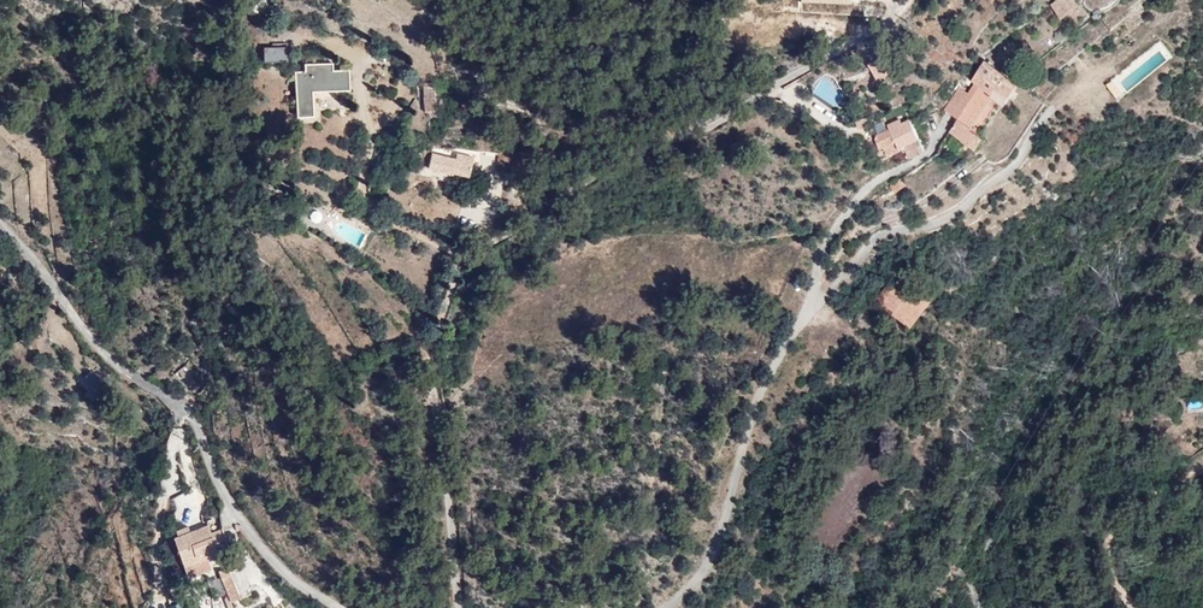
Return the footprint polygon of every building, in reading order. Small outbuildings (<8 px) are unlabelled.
[(250,11),(264,24),(276,12),(263,0),(261,0),(250,11)] [(1074,0),(1058,0),(1053,4),(1063,18),(1078,5),(1074,0)] [(286,47),(262,49),(263,64),(287,63),(286,47)] [(883,59),(870,66),(878,81),(891,74),(883,59)] [(973,96),(958,118),(971,128),(992,95),(1005,105),(1018,85),(986,61),(974,80),(977,82),(981,84),(973,96)] [(330,66),(306,67),(306,75),(292,76),(295,117),(312,116),(310,95),(349,92),(347,73),(331,74),(330,66)] [(1106,88),(1118,99),(1124,92),(1112,81),(1106,88)] [(968,93),(973,96),(981,84),(977,82),(968,93)] [(432,84),(423,84),(424,107),(434,107),(432,84)] [(945,109),(958,118),(973,96),(968,93),(960,88),(945,109)] [(535,102),(524,98),(519,113),(530,116),(535,102)] [(464,112),(468,102),(460,101),(457,109),(464,112)] [(871,117),(858,120),(860,127),(873,124),(871,117)] [(958,118),(950,131),(977,149),(983,139),(970,130),(971,128),(958,118)] [(895,131),(894,128),(880,135),(879,135),(878,136),(878,137),(878,138),(878,139),(882,148),(885,147),(889,156),(904,148),(906,152),(908,150),(912,158),(927,150),(913,122),(895,131)] [(465,178),(469,168),(457,165),(459,161),(452,158),(451,162),(429,155),(424,167),(449,175),(451,172),(465,178)] [(902,178),(893,185),(898,193),(907,186),(902,178)] [(900,271),(879,299),(912,325),(934,298),(900,271)] [(83,368),(75,375),(90,394),(98,388),(83,368)] [(176,373),(179,381),(175,383),(178,392),(192,387),(189,377),(185,369),(176,373)] [(186,577),(211,568),(208,557),(218,554),(209,525),(173,536),(186,577)] [(230,568),(219,571),(227,603),(239,600),(230,568)]
